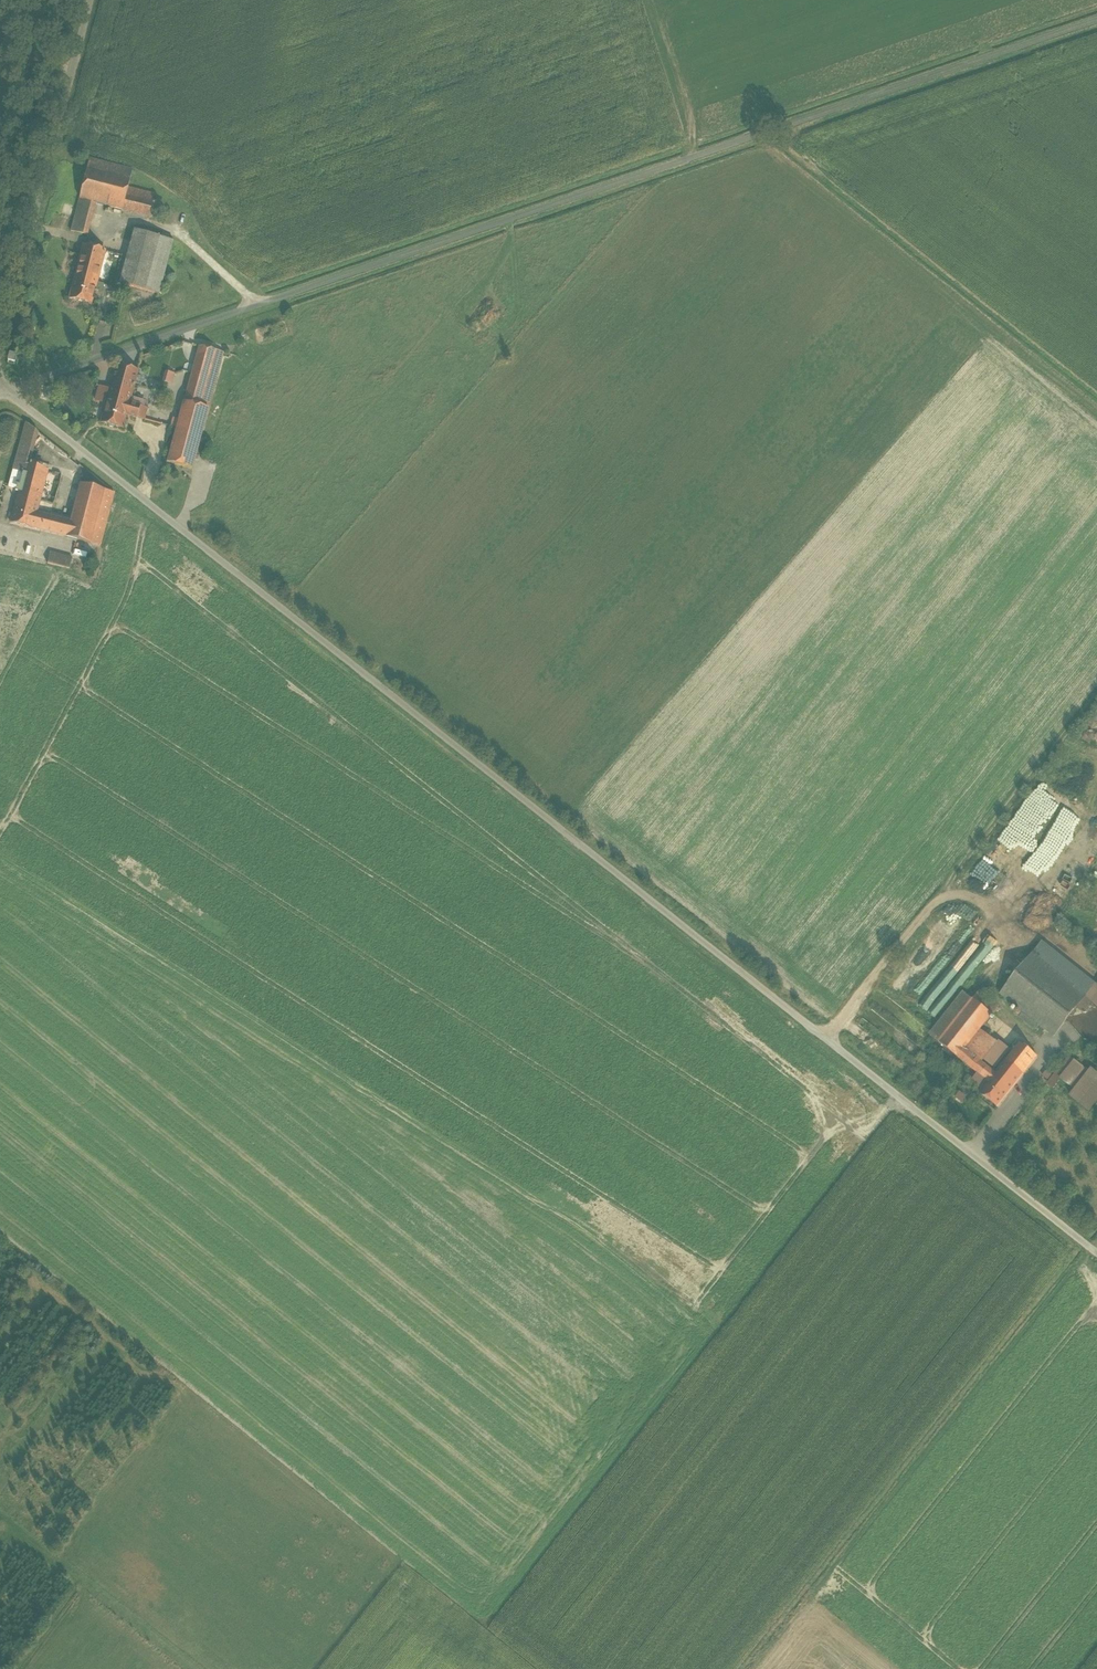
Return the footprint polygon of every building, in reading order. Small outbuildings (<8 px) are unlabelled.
[(132,170),(89,159),(87,168),(129,179),(130,175),(131,172),(132,170)] [(129,179),(87,168),(79,198),(94,202),(121,209),(127,187),(128,185),(129,179)] [(161,180),(131,172),(130,175),(156,182),(153,191),(157,193),(161,180)] [(156,182),(130,175),(129,179),(128,185),(153,191),(156,182)] [(153,194),(127,187),(121,209),(147,216),(153,194)] [(94,202),(79,198),(77,207),(74,217),(71,230),(85,234),(85,235),(86,236),(94,202)] [(74,217),(77,207),(67,204),(64,214),(74,217)] [(172,239),(133,229),(120,283),(159,293),(172,239)] [(104,251),(84,245),(84,244),(83,244),(72,288),(69,298),(91,304),(91,303),(96,283),(98,283),(99,280),(97,280),(104,251)] [(223,353),(199,347),(188,386),(213,392),(223,353)] [(17,357),(10,356),(9,363),(16,364),(17,357)] [(137,371),(115,366),(110,388),(106,400),(128,406),(129,401),(130,397),(137,371)] [(171,384),(174,374),(166,372),(164,382),(171,384)] [(94,400),(106,403),(106,400),(110,388),(98,385),(94,400)] [(213,392),(188,386),(185,400),(183,400),(180,414),(205,421),(213,392)] [(146,401),(130,397),(129,401),(131,402),(131,406),(144,409),(146,401)] [(128,406),(106,400),(106,403),(103,414),(103,413),(100,423),(122,429),(125,416),(128,406)] [(144,409),(131,406),(131,402),(129,401),(128,406),(125,416),(143,421),(146,410),(144,409)] [(205,421),(180,414),(176,429),(167,463),(192,470),(205,421)] [(38,433),(26,423),(15,463),(27,466),(29,466),(38,433)] [(27,466),(15,463),(13,470),(25,473),(27,466)] [(29,466),(27,466),(25,473),(20,490),(18,501),(26,503),(25,506),(38,509),(39,507),(41,508),(41,505),(39,505),(48,471),(29,466)] [(25,473),(13,470),(9,487),(20,490),(25,473)] [(106,490),(81,484),(71,522),(67,537),(92,543),(106,490)] [(106,490),(92,543),(100,546),(114,492),(106,490)] [(26,503),(18,501),(15,513),(13,513),(11,523),(40,530),(43,520),(36,518),(38,509),(25,506),(26,503)] [(71,522),(45,514),(43,520),(40,530),(67,537),(71,522)] [(72,558),(51,553),(48,563),(69,569),(72,558)] [(1044,844),(1053,850),(1079,814),(1063,802),(1041,832),(1049,838),(1044,844)] [(1043,941),(1032,954),(1085,996),(1077,1007),(1084,1013),(1092,1003),(1096,1007),(1096,984),(1043,941)] [(1085,996),(1032,954),(1001,994),(1023,1012),(1039,1025),(1054,1036),(1077,1007),(1085,996)] [(998,1006),(979,991),(973,999),(992,1014),(998,1006)] [(964,992),(929,1035),(938,1042),(973,999),(964,992)] [(973,999),(938,1042),(957,1058),(980,1030),(992,1014),(973,999)] [(816,1009),(825,1017),(832,1008),(823,1000),(816,1009)] [(1039,1025),(1023,1012),(1019,1017),(1035,1030),(1039,1025)] [(980,1030),(957,1058),(978,1074),(980,1076),(987,1067),(975,1057),(977,1054),(979,1055),(992,1040),(980,1030)] [(992,1040),(979,1055),(977,1054),(975,1057),(987,1067),(993,1071),(1010,1050),(994,1037),(992,1040)] [(1037,1057),(1020,1043),(1006,1060),(1023,1074),(1024,1074),(1037,1057)] [(1060,1078),(1074,1061),(1069,1057),(1055,1074),(1060,1078)] [(1023,1074),(1006,1060),(996,1073),(992,1078),(1009,1092),(1023,1074)] [(1074,1061),(1060,1078),(1069,1085),(1083,1068),(1074,1061)] [(1009,1092),(992,1078),(996,1073),(993,1071),(987,1067),(980,1076),(988,1082),(987,1085),(986,1085),(982,1090),(980,1093),(997,1107),(1009,1092)] [(1091,1068),(1088,1072),(1074,1089),(1069,1096),(1090,1112),(1096,1103),(1096,1072),(1091,1068)] [(1083,1068),(1069,1085),(1074,1089),(1088,1072),(1083,1068)] [(980,1076),(978,1074),(971,1081),(982,1090),(986,1085),(987,1085),(988,1082),(980,1076)] [(958,1090),(956,1098),(964,1101),(967,1093),(958,1090)]
